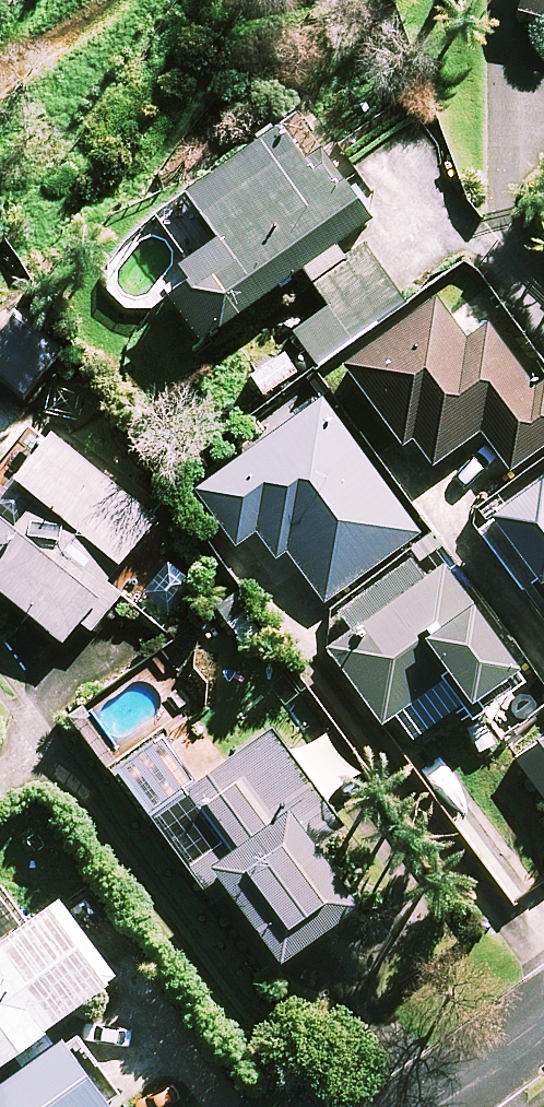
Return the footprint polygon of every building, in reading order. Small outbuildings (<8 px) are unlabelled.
[(515,3),(543,12),(543,0),(516,0),(515,3)] [(205,333),(304,262),(311,271),(342,249),(335,240),(376,210),(296,100),(186,180),(218,224),(181,251),(190,265),(167,281),(205,333)] [(404,297),(363,241),(313,278),(327,297),(291,325),(318,361),(404,297)] [(494,313),(474,285),(445,306),(433,291),(343,358),(422,465),(478,424),(509,466),(543,440),(543,380),(494,313)] [(0,294),(0,371),(20,389),(59,344),(0,293),(0,294)] [(236,539),(255,525),(277,555),(287,547),(325,597),(419,527),(319,394),(196,485),(236,539)] [(3,458),(116,557),(157,511),(44,411),(3,458)] [(3,458),(0,461),(0,580),(62,634),(79,614),(90,623),(120,589),(102,573),(116,557),(3,458)] [(539,464),(489,501),(533,561),(543,553),(543,471),(539,464)] [(343,614),(321,630),(383,715),(392,708),(410,733),(460,696),(471,712),(530,669),(456,568),(440,546),(421,559),(413,547),(336,604),(343,614)] [(341,817),(272,720),(150,806),(213,895),(233,881),(279,947),(355,893),(315,836),(341,817)] [(514,751),(543,793),(543,729),(514,751)] [(53,890),(18,915),(0,890),(0,1045),(108,966),(53,890)] [(64,1024),(0,1070),(0,1106),(95,1106),(115,1093),(64,1024)]
